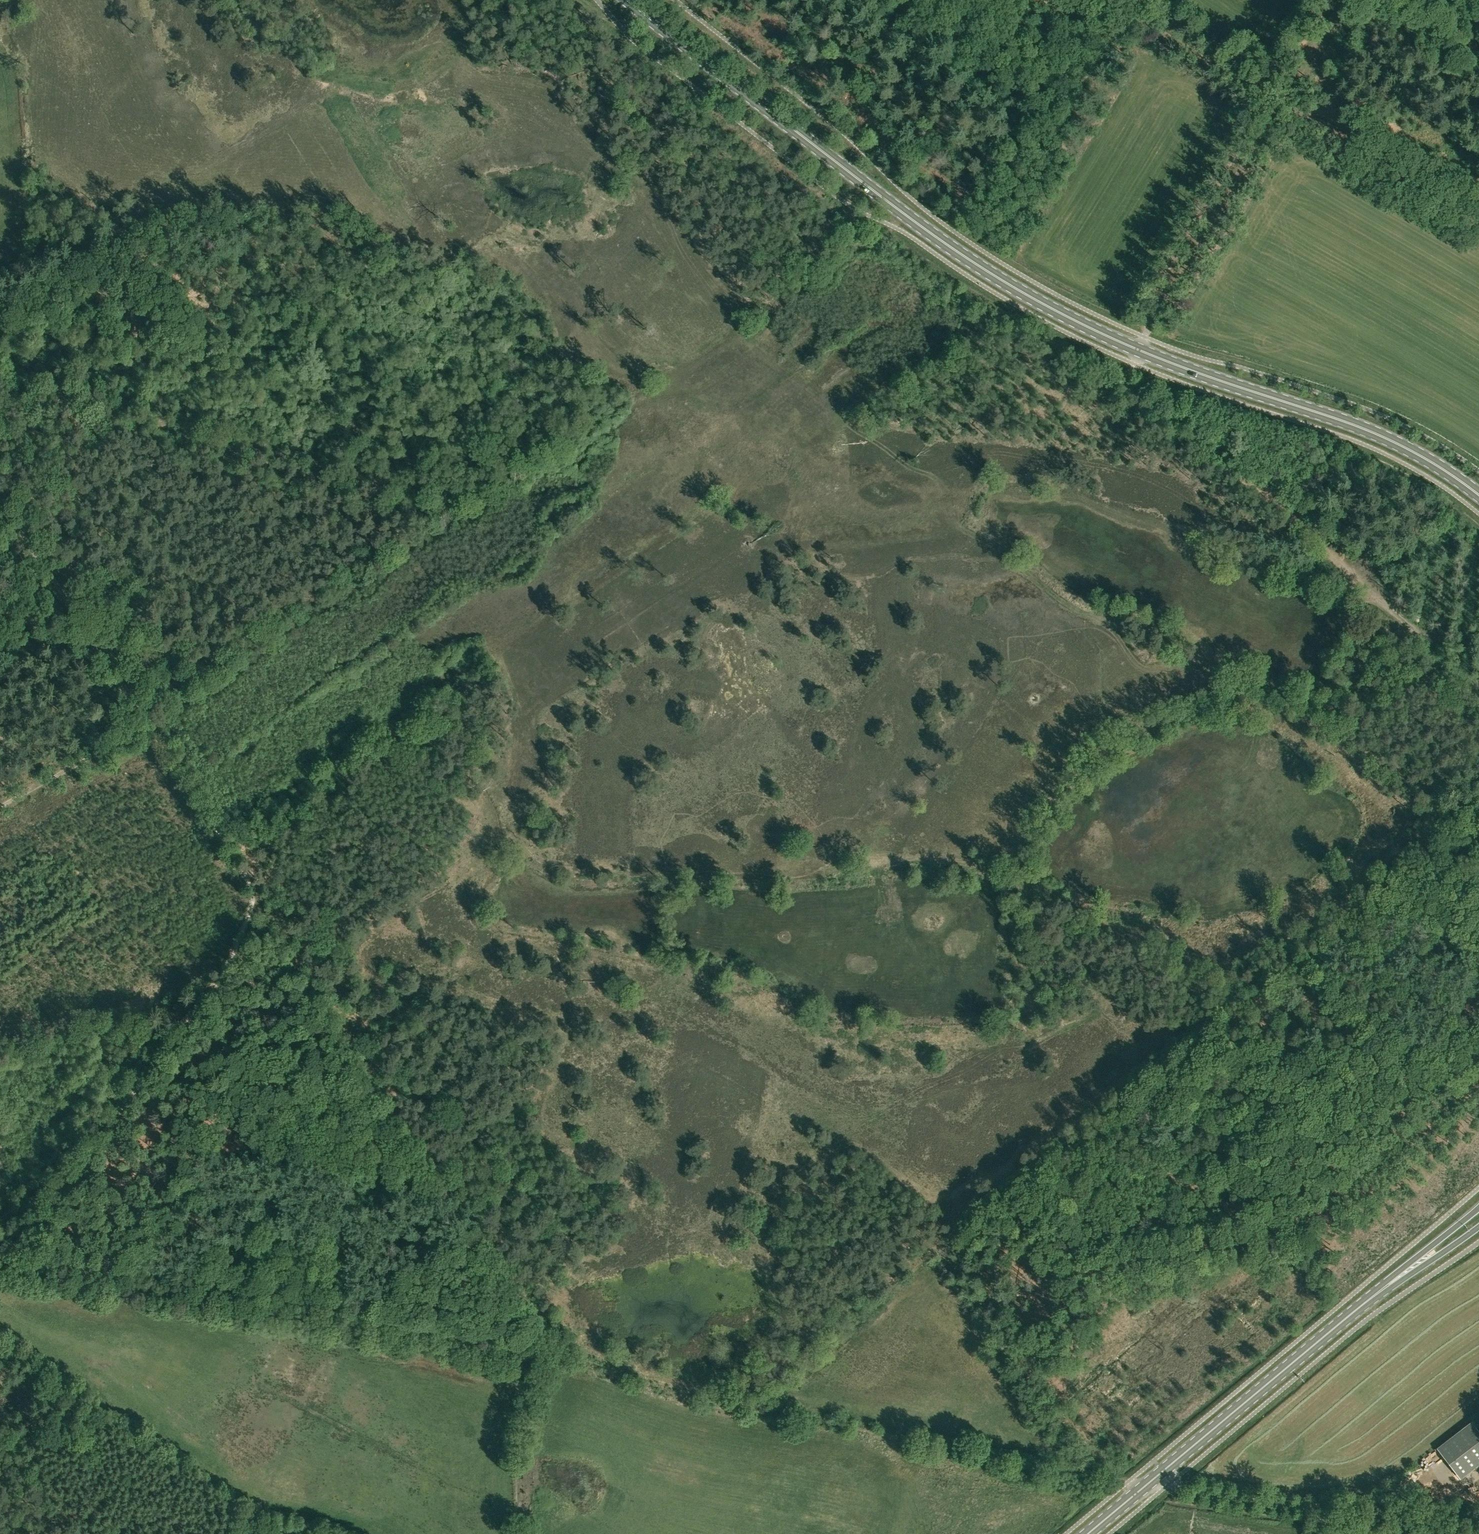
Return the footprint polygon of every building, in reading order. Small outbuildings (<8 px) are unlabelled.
[(1437,1448),(1460,1479),(1478,1465),(1478,1431),(1472,1421),(1437,1448)]
